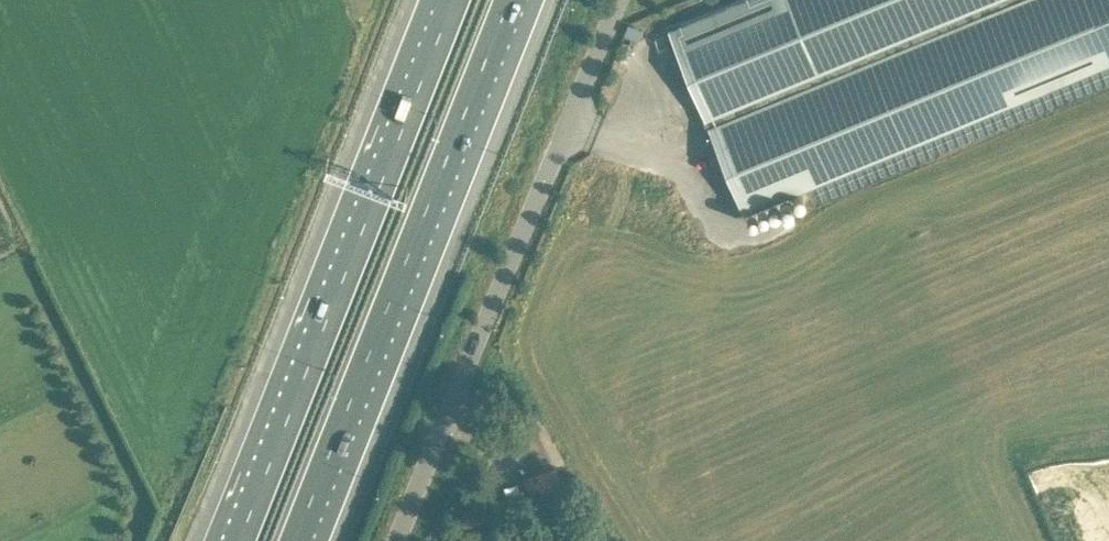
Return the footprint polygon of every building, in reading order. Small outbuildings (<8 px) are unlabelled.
[(668,29),(743,212),(1108,62),(1108,0),(738,0),(668,29)] [(628,23),(624,33),(638,39),(642,30),(628,23)]
